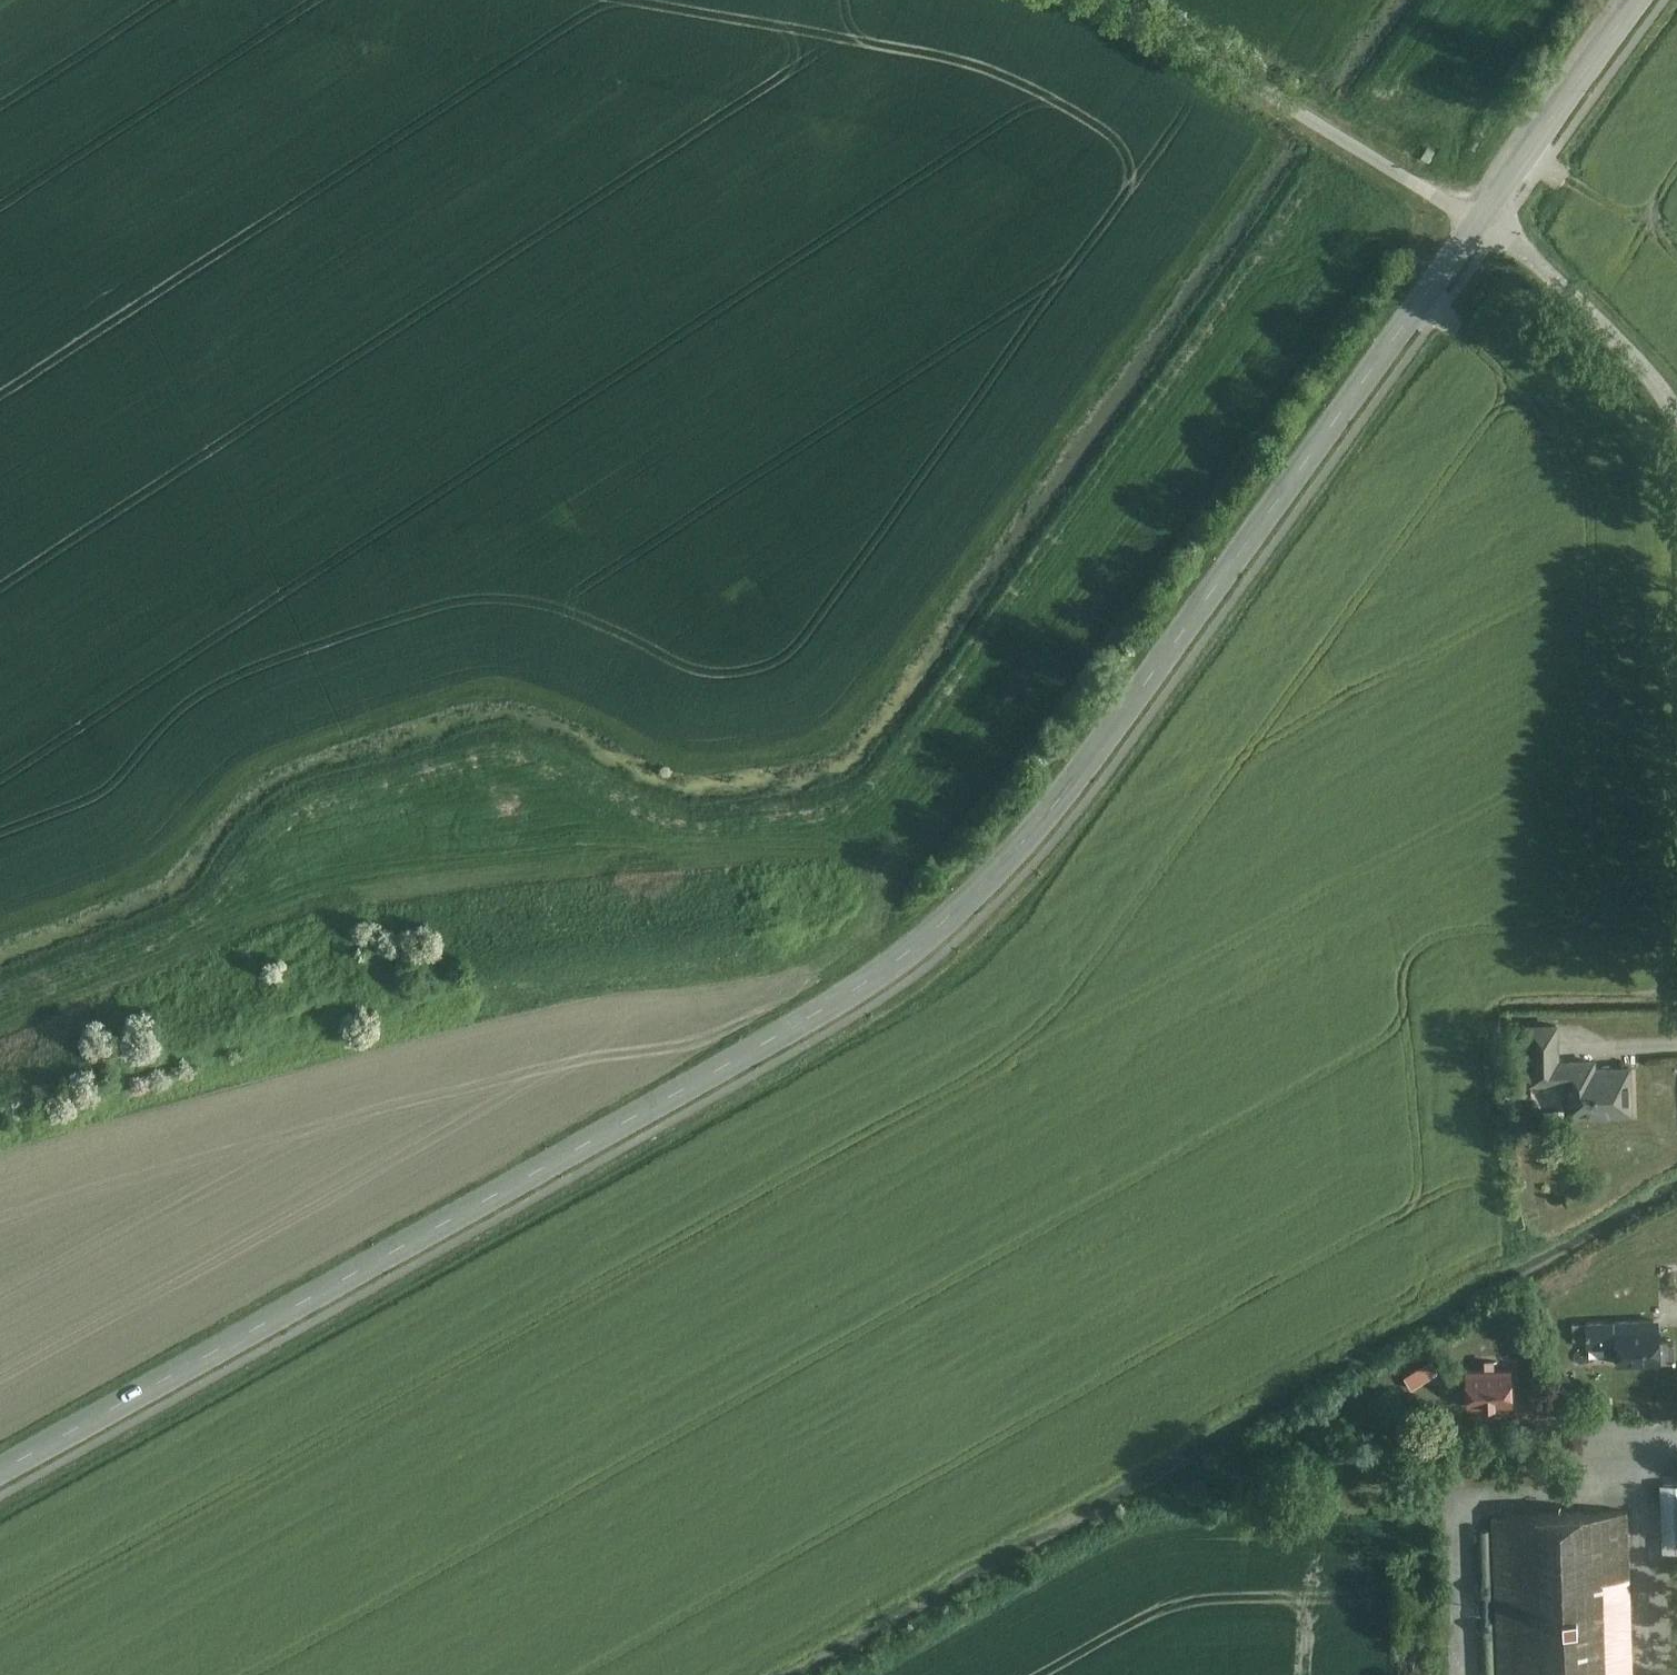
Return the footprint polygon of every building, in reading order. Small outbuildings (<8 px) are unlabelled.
[(1556,1022),(1516,1023),(1518,1083),(1563,1082),(1564,1115),(1630,1113),(1628,1059),(1557,1061),(1556,1022)] [(1656,1321),(1580,1323),(1580,1353),(1656,1352),(1656,1321)] [(1510,1369),(1459,1371),(1461,1408),(1511,1406),(1510,1369)] [(1488,1518),(1495,1674),(1637,1674),(1630,1512),(1488,1518)]
